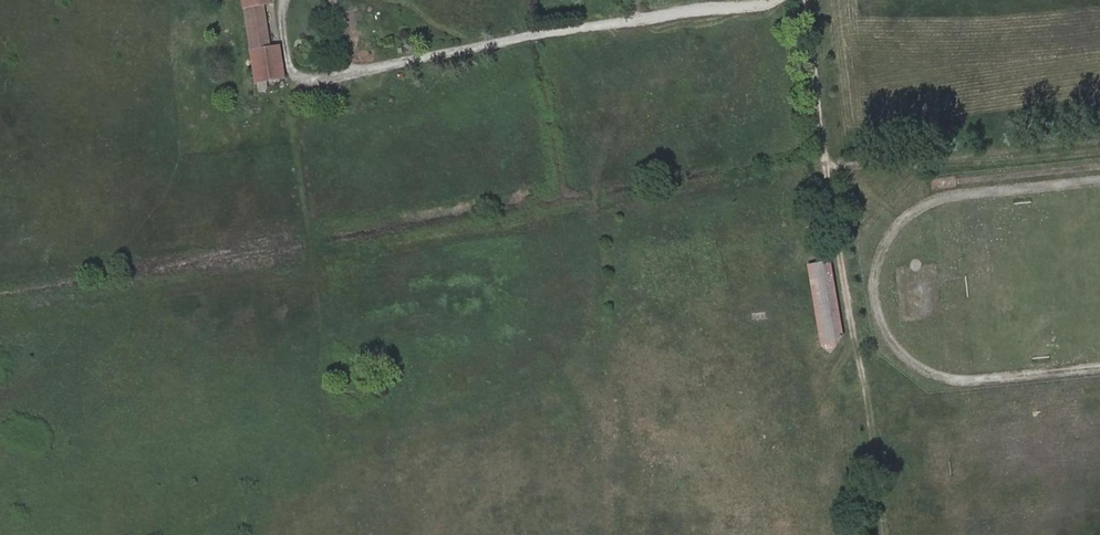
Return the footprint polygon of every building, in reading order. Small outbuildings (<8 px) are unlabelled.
[(256,83),(257,82),(282,79),(283,78),(279,47),(270,49),(263,5),(272,3),(272,0),(243,0),(256,83)] [(283,85),(282,79),(257,82),(259,93),(266,92),(268,87),(283,85)] [(836,345),(822,263),(810,265),(823,347),(836,345)] [(839,344),(826,263),(822,263),(836,345),(839,344)]
